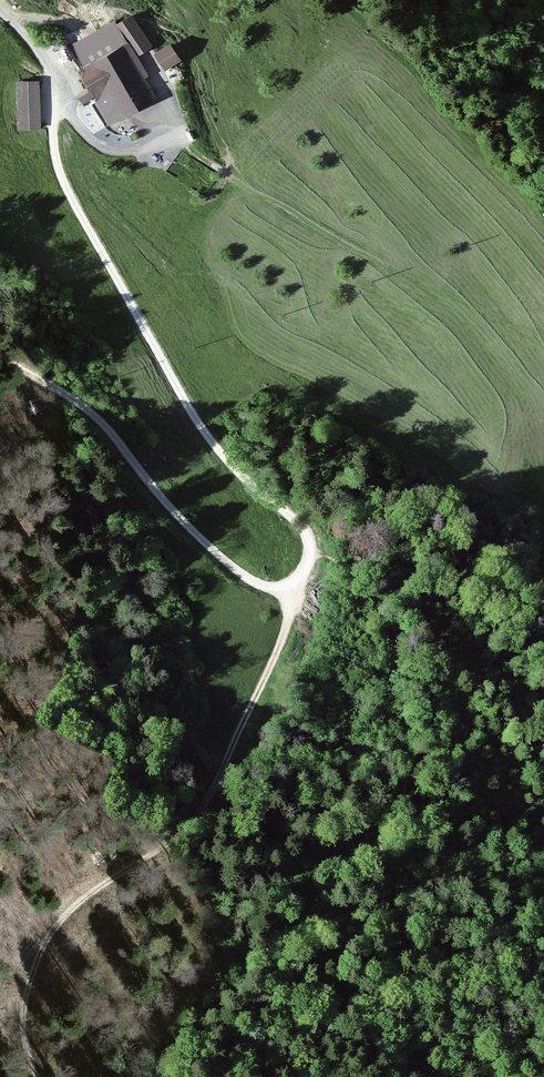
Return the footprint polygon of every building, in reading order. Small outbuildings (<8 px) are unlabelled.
[(134,56),(148,46),(129,17),(114,26),(112,23),(67,50),(81,72),(79,73),(84,81),(82,82),(88,91),(77,98),(82,104),(94,96),(110,124),(154,99),(142,79),(146,76),(134,56)] [(164,69),(178,60),(168,46),(155,56),(164,69)] [(19,128),(37,129),(36,84),(18,83),(19,128)]
